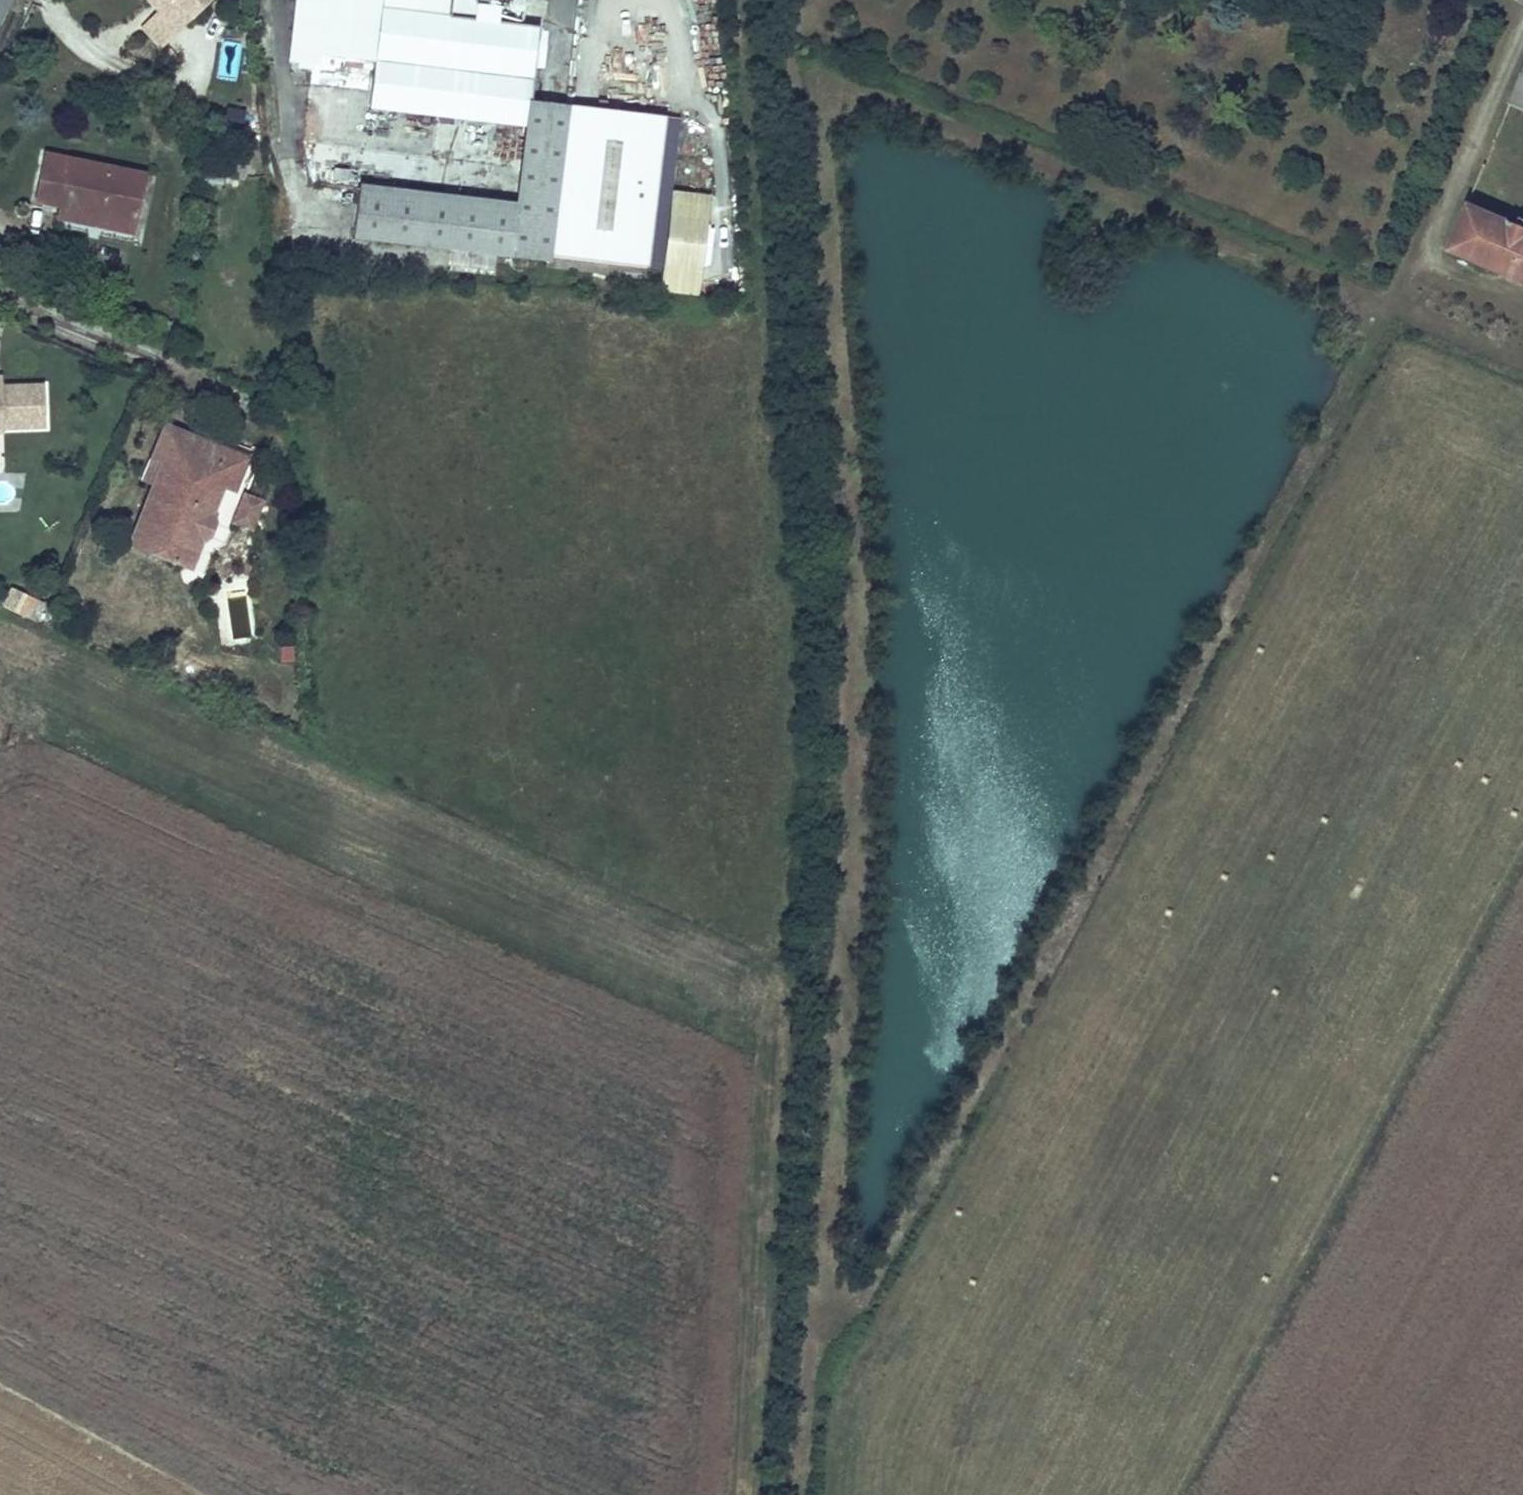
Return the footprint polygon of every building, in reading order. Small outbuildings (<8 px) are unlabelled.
[(210,0),(168,0),(158,11),(141,26),(161,47),(210,0)] [(158,11),(168,0),(147,0),(158,11)] [(539,27),(477,20),(477,14),(500,17),(502,0),(296,0),(289,60),(299,61),(298,68),(311,69),(303,141),(309,183),(358,190),(352,239),(546,262),(546,265),(648,277),(649,267),(661,269),(679,119),(678,118),(666,117),(666,116),(565,105),(564,112),(530,108),(531,101),(539,27)] [(1511,103),(1522,108),(1522,73),(1511,103)] [(564,112),(565,105),(531,101),(530,108),(564,112)] [(132,232),(144,174),(45,154),(35,201),(61,206),(60,209),(111,219),(109,228),(132,232)] [(698,295),(710,196),(672,191),(660,291),(698,295)] [(1468,203),(1448,251),(1522,283),(1522,227),(1468,203)] [(109,228),(111,219),(60,209),(58,217),(109,228)] [(152,337),(156,324),(147,321),(142,334),(152,337)] [(44,387),(2,388),(2,383),(0,383),(0,431),(4,431),(4,427),(45,426),(44,387)] [(186,472),(199,438),(166,425),(152,459),(162,463),(163,462),(186,472)] [(214,514),(224,488),(235,492),(249,458),(199,438),(186,472),(163,462),(162,463),(154,484),(130,545),(191,569),(202,543),(209,538),(215,523),(214,514)] [(154,484),(162,463),(152,459),(144,480),(154,484)] [(253,523),(264,501),(248,493),(237,515),(253,523)] [(27,618),(36,599),(13,588),(4,606),(27,618)]
